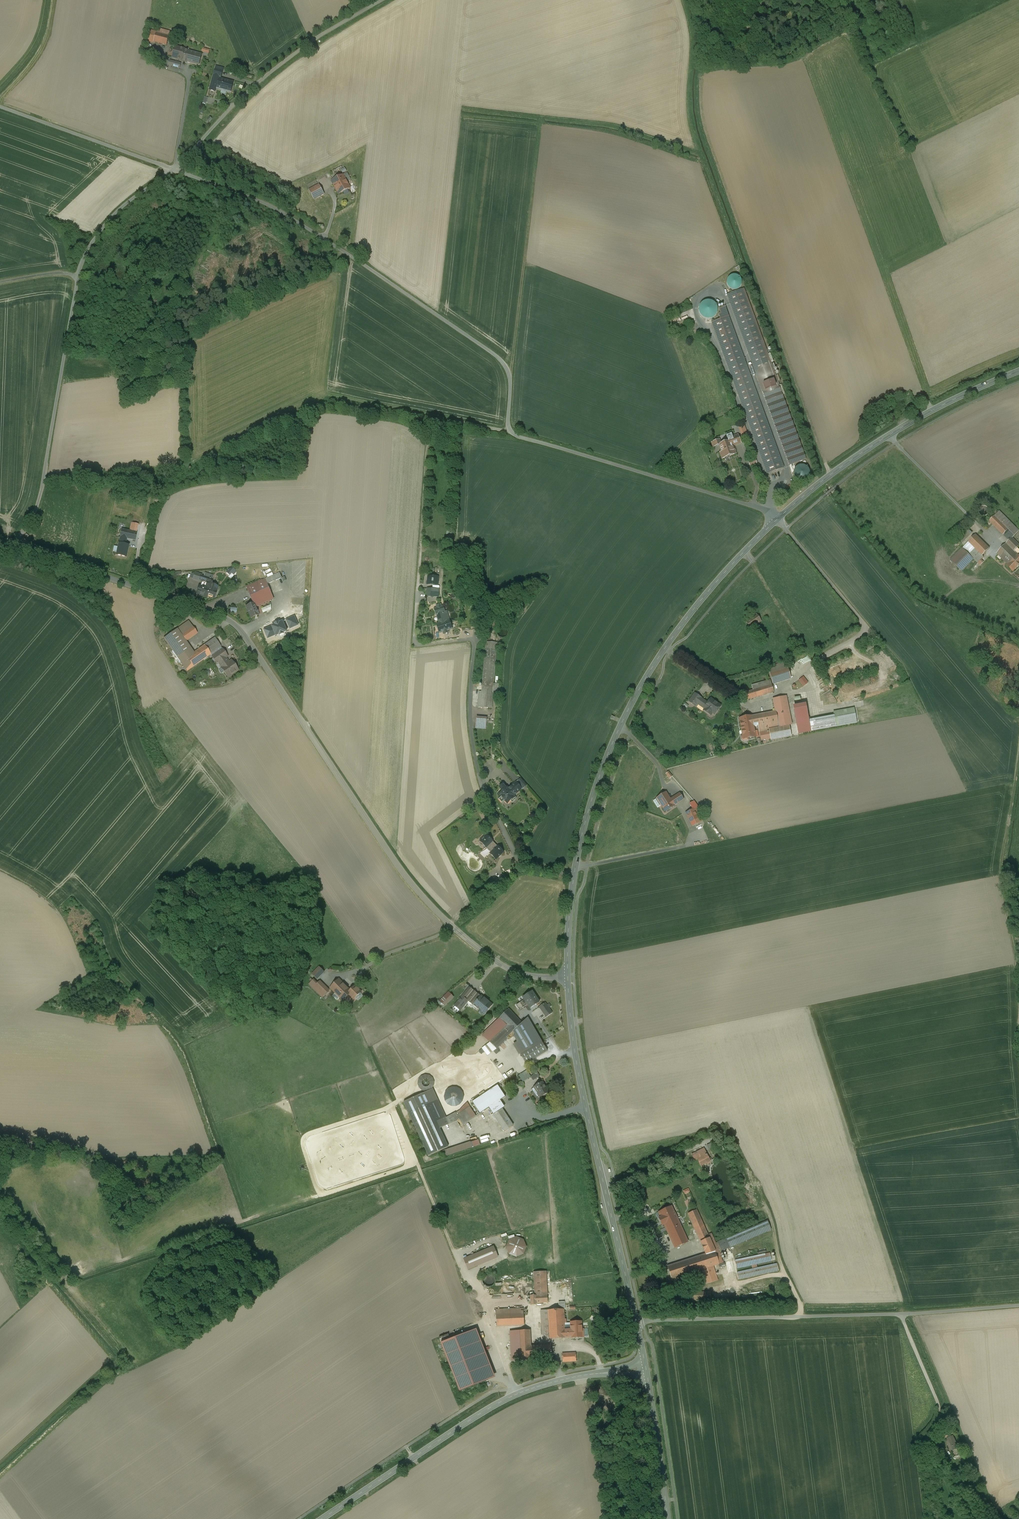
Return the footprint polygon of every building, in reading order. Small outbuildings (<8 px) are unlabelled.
[(150,26),(147,38),(168,43),(172,29),(165,27),(164,31),(158,30),(159,28),(150,26)] [(185,49),(175,46),(170,66),(180,69),(182,61),(187,63),(188,62),(199,65),(202,55),(185,50),(185,49)] [(223,69),(216,67),(214,76),(221,78),(223,71),(222,71),(223,69)] [(233,83),(220,80),(217,89),(230,92),(233,83)] [(321,159),(311,165),(318,176),(328,170),(321,159)] [(345,170),(333,177),(341,192),(353,185),(345,170)] [(327,194),(320,182),(311,187),(317,199),(327,194)] [(732,277),(731,277),(730,278),(729,278),(729,279),(728,280),(727,281),(727,282),(727,283),(727,284),(727,285),(727,286),(728,286),(728,288),(729,289),(730,289),(731,290),(732,290),(733,291),(735,291),(736,290),(737,290),(738,290),(739,289),(740,288),(740,287),(741,286),(741,285),(741,284),(741,283),(741,282),(741,281),(741,280),(740,280),(740,279),(739,278),(738,278),(738,277),(737,277),(736,276),(734,276),(733,276),(732,277)] [(779,385),(745,291),(728,297),(762,391),(779,385)] [(708,301),(706,301),(704,301),(703,302),(702,303),(701,304),(700,305),(700,306),(699,307),(699,308),(699,309),(699,310),(699,312),(699,313),(700,314),(700,315),(701,316),(702,317),(703,318),(704,318),(704,319),(706,319),(707,319),(709,319),(710,319),(711,319),(713,318),(714,317),(715,316),(716,315),(717,314),(717,313),(717,312),(718,311),(718,310),(717,308),(717,307),(717,306),(716,305),(715,304),(714,303),(713,302),(712,302),(711,301),(710,301),(708,301)] [(784,467),(729,316),(712,322),(767,473),(784,467)] [(806,459),(779,385),(762,391),(789,465),(806,459)] [(738,435),(729,438),(730,441),(732,440),(734,446),(741,443),(738,435)] [(730,441),(721,444),(719,440),(711,443),(713,448),(719,445),(721,452),(720,453),(722,459),(735,454),(736,454),(736,453),(736,454),(733,448),(734,447),(734,446),(732,440),(730,441)] [(801,466),(799,466),(798,467),(797,468),(796,468),(795,469),(795,471),(795,472),(794,472),(794,474),(795,475),(795,476),(795,477),(796,478),(797,479),(798,480),(799,480),(800,481),(801,481),(802,481),(803,481),(804,480),(805,480),(806,480),(807,479),(807,478),(808,477),(809,476),(809,475),(809,473),(809,472),(809,471),(808,470),(808,469),(807,468),(806,467),(805,467),(804,466),(803,466),(802,466),(801,466)] [(986,506),(984,506),(983,506),(982,506),(981,507),(980,507),(979,508),(979,509),(978,510),(978,511),(978,512),(978,513),(979,513),(979,514),(980,515),(981,516),(983,516),(984,517),(985,516),(986,516),(987,516),(987,515),(988,515),(988,514),(989,513),(989,512),(989,511),(989,510),(988,509),(988,508),(987,507),(986,506)] [(1018,531),(999,511),(995,516),(1009,530),(1015,536),(1018,531)] [(1009,530),(995,516),(989,521),(1003,535),(1009,530)] [(137,532),(123,529),(121,537),(126,538),(135,540),(137,532)] [(1009,530),(1003,535),(1009,541),(1012,538),(1015,536),(1009,530)] [(965,531),(958,539),(963,543),(970,536),(965,531)] [(989,549),(976,535),(969,542),(975,549),(982,556),(983,556),(989,549)] [(1012,538),(1009,541),(1006,544),(1014,551),(1015,551),(1014,551),(1018,546),(1018,545),(1012,538)] [(969,542),(963,548),(969,555),(975,549),(969,542)] [(120,544),(119,544),(117,555),(126,557),(129,546),(125,545),(120,544)] [(1014,551),(1006,544),(997,554),(1008,565),(1018,555),(1014,551)] [(969,555),(963,548),(951,561),(962,571),(974,559),(969,555)] [(975,549),(969,555),(974,559),(978,563),(984,557),(983,556),(982,556),(975,549)] [(1008,565),(1009,565),(1008,566),(1013,572),(1014,571),(1018,566),(1018,556),(1018,555),(1008,565)] [(202,575),(195,573),(193,579),(199,581),(200,580),(202,581),(203,576),(201,576),(202,575)] [(207,574),(205,573),(204,576),(203,576),(202,581),(207,583),(211,584),(213,580),(212,579),(213,576),(209,575),(207,574)] [(262,580),(263,582),(264,585),(265,585),(267,584),(282,578),(280,573),(262,580)] [(438,578),(428,577),(428,584),(437,585),(438,578)] [(262,580),(246,586),(253,603),(255,607),(272,600),(271,596),(272,595),(267,584),(265,585),(264,585),(263,582),(262,580)] [(218,587),(211,584),(210,586),(209,589),(207,595),(214,597),(218,587)] [(201,586),(199,586),(197,594),(206,597),(207,595),(209,589),(205,588),(201,586)] [(253,603),(246,606),(251,618),(259,615),(257,610),(256,611),(255,607),(253,603)] [(447,612),(445,613),(443,606),(441,607),(441,604),(437,606),(437,608),(431,610),(433,616),(437,615),(441,625),(438,626),(440,633),(443,632),(444,634),(448,633),(447,631),(452,629),(449,621),(450,621),(447,612)] [(272,605),(262,608),(264,613),(273,609),(272,605)] [(756,614),(745,621),(751,629),(761,622),(756,614)] [(189,621),(177,629),(186,641),(197,633),(189,621)] [(502,627),(501,627),(500,627),(499,628),(498,629),(498,630),(497,630),(497,631),(497,632),(497,633),(497,634),(497,635),(498,636),(499,637),(500,637),(501,638),(502,638),(503,638),(504,638),(505,637),(506,637),(506,636),(507,636),(507,635),(508,634),(508,633),(508,632),(508,631),(508,630),(507,630),(507,629),(507,628),(506,628),(505,627),(504,627),(502,627)] [(186,641),(177,629),(164,639),(180,662),(181,662),(194,653),(186,641)] [(214,638),(204,645),(210,654),(221,647),(214,638)] [(497,643),(486,642),(482,692),(479,691),(478,707),(491,708),(497,643)] [(194,653),(181,662),(187,671),(210,655),(210,654),(204,645),(194,653)] [(221,647),(210,654),(210,655),(212,657),(222,649),(221,647)] [(222,649),(212,657),(217,664),(219,662),(224,658),(227,656),(222,649)] [(232,661),(228,663),(224,658),(219,662),(223,667),(221,668),(221,669),(222,668),(225,671),(223,672),(228,678),(232,674),(238,670),(235,666),(231,661),(232,661)] [(785,662),(775,665),(776,668),(769,670),(773,684),(791,678),(785,662)] [(768,681),(751,686),(753,691),(772,685),(770,680),(768,681)] [(753,691),(742,694),(744,701),(774,692),(772,685),(753,691)] [(695,694),(690,701),(696,705),(697,704),(700,700),(701,698),(695,694)] [(786,697),(773,699),(775,712),(776,712),(779,728),(779,727),(787,726),(791,725),(786,697)] [(711,699),(708,702),(707,704),(700,700),(697,704),(705,709),(704,711),(708,714),(710,712),(715,715),(721,706),(711,699)] [(806,708),(794,711),(798,734),(810,732),(808,720),(806,708)] [(854,708),(833,712),(834,718),(834,719),(836,727),(856,723),(854,708)] [(775,712),(752,716),(754,727),(758,726),(759,732),(760,731),(769,730),(779,728),(776,712),(775,712)] [(752,716),(739,719),(742,735),(741,737),(741,740),(744,741),(748,740),(748,738),(756,737),(754,727),(752,716)] [(833,716),(808,720),(810,732),(836,727),(834,719),(834,718),(833,716)] [(487,721),(476,720),(475,728),(486,729),(487,721)] [(779,727),(779,728),(769,730),(771,740),(771,741),(771,740),(776,739),(776,740),(776,739),(781,738),(781,739),(781,738),(785,737),(785,738),(786,738),(786,737),(790,736),(790,737),(791,737),(789,726),(787,726),(779,727)] [(769,730),(760,731),(762,740),(766,739),(766,740),(771,740),(769,730)] [(526,786),(521,779),(516,783),(521,789),(522,790),(526,786)] [(514,785),(508,790),(513,796),(519,791),(514,785)] [(508,790),(507,788),(506,788),(504,786),(500,789),(503,791),(499,794),(500,794),(502,797),(505,801),(507,804),(515,797),(513,796),(508,790)] [(670,800),(666,793),(657,798),(665,812),(674,806),(674,805),(677,803),(673,798),(670,800)] [(680,794),(673,798),(677,803),(683,799),(680,794)] [(473,814),(483,809),(480,803),(470,808),(473,814)] [(693,809),(686,813),(690,822),(694,820),(696,824),(700,822),(693,809)] [(493,841),(487,834),(480,841),(487,847),(491,852),(497,846),(493,841)] [(491,852),(490,854),(496,860),(504,852),(498,846),(497,846),(491,852)] [(505,881),(501,876),(494,882),(498,888),(505,881)] [(315,971),(312,974),(317,979),(324,972),(319,967),(315,971)] [(352,992),(339,979),(330,988),(343,1001),(352,992)] [(329,990),(320,982),(313,988),(322,997),(329,990)] [(480,997),(469,988),(463,995),(469,1000),(474,1004),(480,997)] [(532,992),(523,998),(524,1000),(516,1005),(519,1010),(528,1005),(530,1008),(539,1003),(532,992)] [(463,995),(454,1006),(460,1011),(469,1000),(463,995)] [(445,996),(440,1001),(444,1006),(449,1001),(445,996)] [(480,997),(474,1004),(481,1010),(482,1011),(481,1012),(484,1015),(492,1005),(481,996),(480,997)] [(545,1003),(539,1007),(546,1017),(552,1013),(545,1003)] [(542,1042),(528,1018),(522,1023),(509,1009),(499,1018),(507,1025),(489,1042),(490,1043),(496,1049),(507,1038),(506,1038),(513,1032),(515,1035),(514,1036),(523,1053),(542,1042)] [(507,1025),(499,1018),(482,1034),(489,1042),(507,1025)] [(523,1053),(520,1055),(526,1064),(547,1051),(542,1042),(523,1053)] [(523,1082),(531,1077),(526,1070),(519,1076),(523,1082)] [(424,1076),(423,1076),(422,1076),(421,1077),(420,1078),(419,1079),(419,1080),(418,1081),(418,1082),(418,1083),(418,1084),(418,1085),(419,1086),(419,1087),(420,1088),(421,1089),(422,1090),(423,1090),(424,1091),(425,1091),(426,1091),(427,1091),(428,1091),(429,1090),(430,1090),(431,1089),(432,1089),(432,1088),(433,1087),(433,1086),(434,1085),(434,1084),(434,1083),(434,1082),(434,1081),(433,1080),(433,1079),(432,1078),(431,1077),(430,1076),(429,1076),(428,1075),(427,1075),(426,1075),(425,1075),(424,1076)] [(542,1082),(538,1085),(534,1088),(531,1090),(537,1098),(539,1096),(540,1098),(549,1092),(542,1082)] [(475,1100),(472,1102),(480,1114),(489,1108),(493,1114),(499,1110),(495,1104),(500,1100),(505,1097),(497,1085),(475,1100)] [(432,1089),(404,1102),(408,1112),(437,1099),(432,1089)] [(437,1099),(408,1112),(428,1156),(448,1147),(439,1129),(437,1122),(446,1118),(437,1099)] [(500,1100),(495,1104),(499,1110),(502,1109),(504,1107),(500,1100)] [(470,1107),(467,1103),(460,1111),(446,1118),(437,1122),(439,1129),(457,1121),(459,1119),(457,1116),(470,1107)] [(470,1107),(457,1116),(459,1119),(463,1125),(476,1116),(470,1107)] [(510,1121),(502,1109),(499,1110),(493,1114),(504,1131),(513,1126),(510,1121)] [(471,1143),(447,1151),(447,1150),(442,1151),(444,1157),(472,1147),(471,1143)] [(704,1149),(692,1155),(695,1160),(697,1159),(701,1166),(703,1165),(702,1163),(709,1159),(704,1149)] [(675,1214),(672,1206),(659,1212),(661,1217),(659,1218),(662,1225),(664,1224),(675,1248),(688,1242),(681,1228),(678,1221),(677,1218),(676,1219),(675,1215),(675,1214)] [(708,1235),(697,1210),(688,1214),(689,1216),(692,1223),(700,1242),(709,1238),(708,1235)] [(682,1219),(678,1221),(681,1228),(692,1223),(689,1216),(688,1217),(682,1219)] [(767,1221),(718,1242),(721,1251),(771,1230),(767,1221)] [(718,1250),(711,1234),(708,1235),(709,1238),(719,1264),(723,1263),(718,1250)] [(519,1236),(511,1239),(508,1247),(510,1254),(518,1257),(526,1254),(529,1246),(526,1239),(519,1236)] [(700,1242),(706,1254),(667,1266),(671,1279),(701,1270),(712,1266),(719,1264),(709,1238),(700,1242)] [(493,1247),(464,1259),(468,1269),(498,1257),(493,1247)] [(770,1253),(735,1261),(737,1268),(771,1261),(770,1253)] [(777,1264),(737,1273),(738,1279),(778,1270),(777,1264)] [(712,1266),(701,1270),(705,1284),(716,1280),(712,1266)] [(546,1272),(533,1272),(534,1292),(530,1292),(530,1296),(547,1295),(546,1272)] [(547,1295),(530,1296),(530,1303),(531,1305),(536,1304),(536,1303),(548,1303),(547,1295)] [(523,1309),(496,1310),(497,1326),(524,1325),(523,1309)] [(563,1310),(541,1311),(543,1335),(551,1339),(565,1338),(564,1330),(563,1310)] [(581,1321),(570,1321),(571,1329),(564,1330),(565,1338),(571,1337),(571,1338),(582,1337),(581,1321)] [(476,1329),(441,1343),(460,1391),(495,1378),(476,1329)] [(550,1343),(531,1344),(530,1330),(518,1331),(520,1361),(532,1360),(551,1359),(550,1343)] [(518,1331),(510,1331),(512,1362),(520,1361),(518,1331)] [(572,1353),(562,1354),(563,1362),(573,1361),(572,1353)] [(953,1439),(948,1441),(949,1444),(948,1445),(950,1451),(957,1449),(953,1439)]
